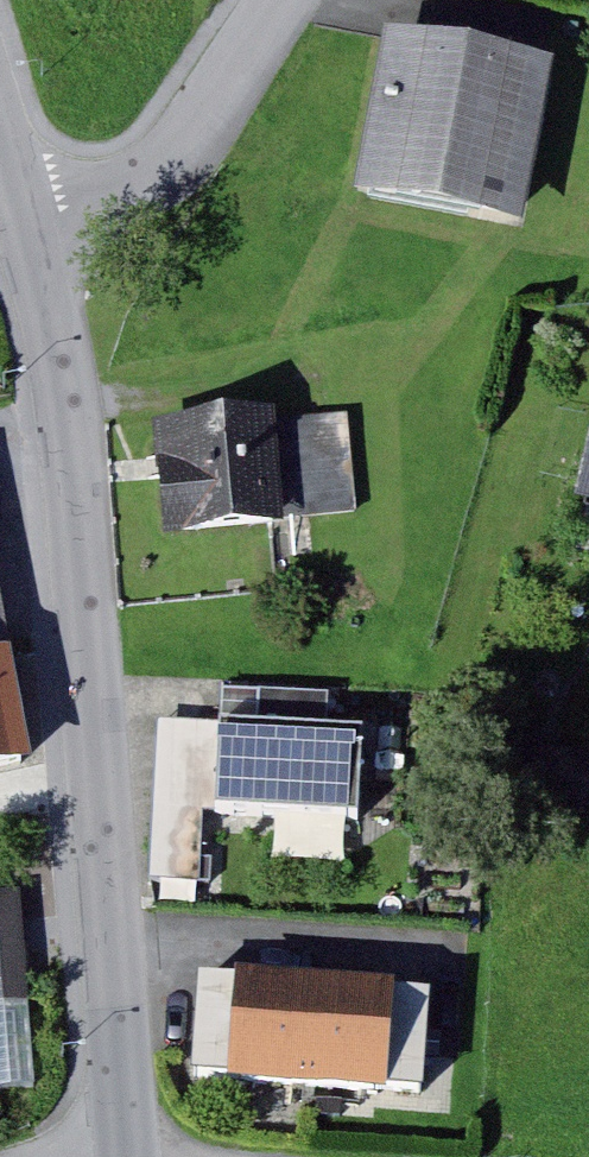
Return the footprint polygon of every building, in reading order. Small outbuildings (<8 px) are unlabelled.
[(558,67),(389,34),(355,202),(525,235),(558,67)] [(275,405),(153,418),(166,531),(368,507),(357,409),(276,418),(275,405)] [(573,505),(588,509),(588,441),(573,505)] [(59,759),(0,472),(0,771),(59,759)] [(369,730),(161,721),(154,879),(208,882),(211,806),(365,813),(369,730)] [(512,798),(588,803),(588,752),(515,747),(512,798)] [(35,895),(0,897),(0,1091),(47,1088),(35,895)] [(322,991),(209,983),(202,1082),(316,1089),(322,991)] [(435,998),(322,991),(316,1089),(429,1096),(435,998)]
